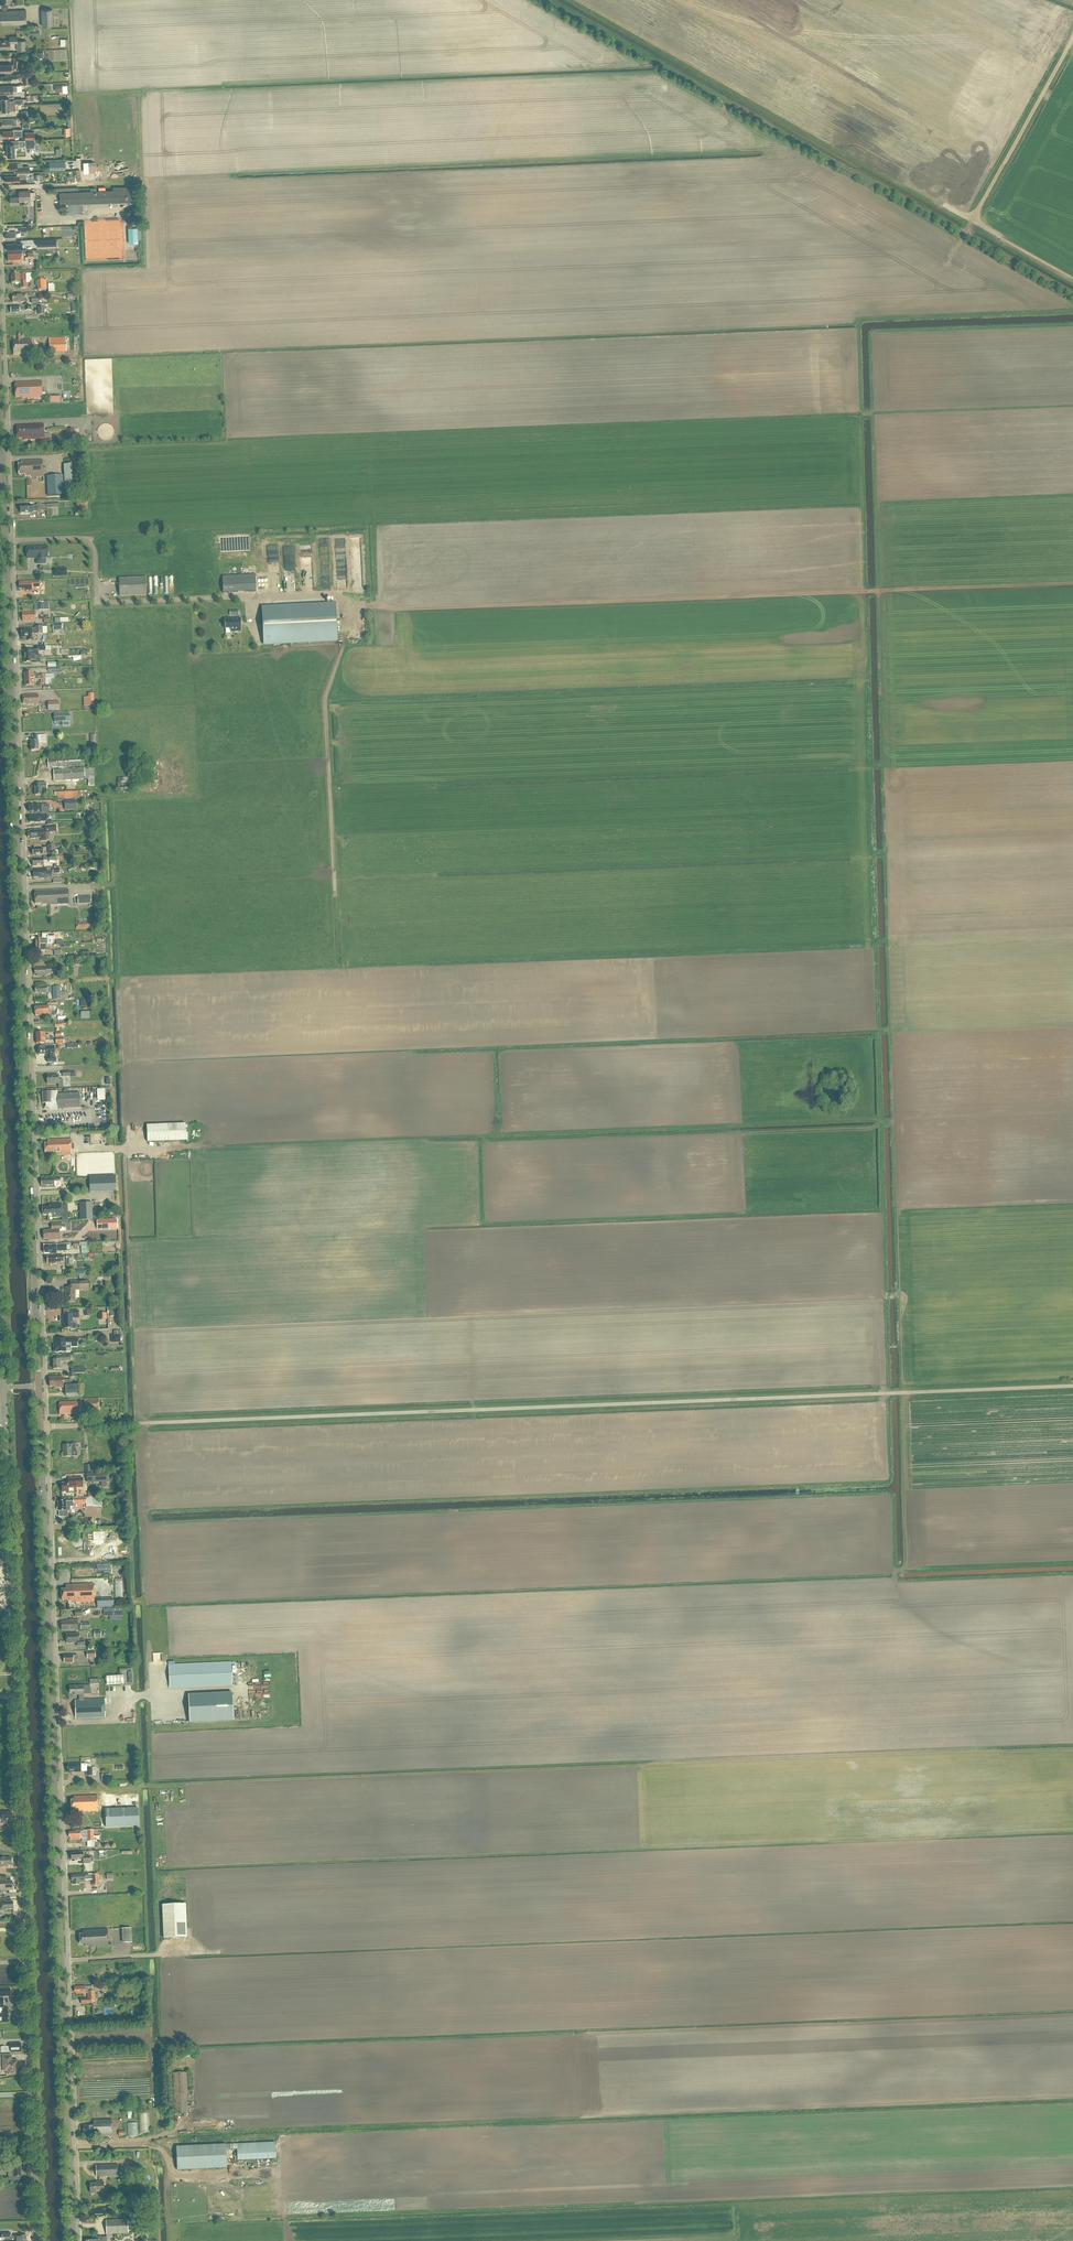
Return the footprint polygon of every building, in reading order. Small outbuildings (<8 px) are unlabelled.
[(41,9),(42,25),(53,25),(52,9),(41,9)] [(27,24),(26,10),(0,11),(0,25),(27,24)] [(10,48),(10,42),(17,42),(17,50),(26,50),(25,40),(17,40),(17,35),(10,36),(10,38),(0,39),(0,48),(10,48)] [(13,56),(14,64),(0,64),(0,69),(1,69),(1,71),(5,71),(6,72),(11,72),(11,69),(14,69),(14,68),(20,68),(20,56),(13,56)] [(31,82),(31,73),(29,73),(23,73),(23,82),(29,82),(31,82)] [(0,85),(0,86),(0,93),(13,93),(13,90),(17,90),(17,85),(0,85)] [(17,118),(2,119),(2,120),(1,120),(1,125),(3,125),(3,127),(12,127),(12,124),(17,124),(17,118)] [(3,131),(3,136),(7,136),(7,137),(13,137),(13,136),(14,136),(14,135),(17,135),(17,133),(22,133),(22,129),(13,129),(13,130),(8,130),(8,131),(3,131)] [(24,140),(25,148),(34,147),(34,139),(24,140)] [(6,144),(6,152),(7,157),(15,156),(15,151),(14,143),(18,143),(18,140),(11,140),(11,143),(6,144)] [(47,160),(47,170),(64,169),(64,160),(47,160)] [(81,161),(82,172),(93,172),(93,161),(81,161)] [(22,172),(23,172),(23,171),(30,171),(30,168),(23,168),(23,167),(22,167),(22,166),(17,167),(17,163),(9,163),(9,169),(17,169),(17,172),(22,172)] [(14,176),(14,175),(5,176),(5,181),(14,181),(14,184),(27,184),(26,173),(19,173),(20,176),(14,176)] [(125,198),(133,198),(133,189),(130,190),(130,187),(124,187),(124,190),(124,191),(60,193),(61,203),(126,201),(125,198)] [(19,203),(19,199),(31,199),(30,190),(19,190),(19,195),(10,196),(10,203),(19,203)] [(129,227),(129,243),(139,242),(139,238),(142,238),(141,228),(138,228),(138,227),(129,227)] [(7,233),(6,233),(6,238),(7,238),(7,240),(16,239),(16,231),(7,231),(7,233)] [(22,252),(8,253),(8,261),(14,260),(14,262),(22,261),(22,252)] [(19,284),(20,284),(20,289),(26,289),(26,275),(11,275),(11,285),(19,284)] [(47,290),(46,281),(37,281),(37,291),(47,290)] [(17,295),(12,296),(13,303),(25,302),(25,295),(22,295),(22,294),(17,294),(17,295)] [(18,342),(13,342),(13,355),(32,355),(31,341),(21,342),(21,336),(17,336),(18,342)] [(66,338),(49,339),(50,354),(66,353),(66,338)] [(41,383),(15,384),(15,398),(22,398),(22,399),(27,399),(27,400),(42,399),(41,383)] [(43,426),(17,427),(17,440),(24,440),(24,441),(41,441),(41,445),(50,445),(50,439),(44,439),(43,426)] [(75,441),(75,430),(67,430),(67,442),(75,441)] [(21,462),(21,465),(18,465),(18,476),(24,476),(25,477),(30,477),(30,478),(43,477),(42,461),(21,462)] [(77,465),(64,466),(65,494),(79,493),(77,465)] [(63,476),(47,477),(48,497),(64,496),(63,476)] [(87,502),(74,502),(74,507),(83,507),(83,511),(87,511),(87,502)] [(47,505),(45,505),(37,505),(37,507),(32,507),(32,506),(20,506),(20,514),(32,514),(32,513),(37,513),(37,512),(45,511),(47,511),(47,508),(58,508),(58,503),(47,503),(47,505)] [(47,548),(27,549),(27,559),(37,559),(37,564),(42,564),(42,559),(43,558),(48,558),(47,548)] [(59,569),(60,573),(56,573),(56,577),(65,576),(65,569),(59,569)] [(255,575),(222,577),(223,594),(228,594),(228,593),(256,592),(255,575)] [(146,578),(119,579),(119,597),(146,596),(146,578)] [(39,581),(36,581),(36,582),(32,582),(19,582),(19,589),(24,589),(24,591),(32,591),(32,588),(40,588),(39,581)] [(262,608),(264,646),(336,642),(334,605),(262,608)] [(36,614),(23,614),(23,622),(36,622),(36,614)] [(241,632),(241,619),(224,620),(225,630),(230,629),(230,633),(241,632)] [(21,638),(26,638),(28,638),(28,641),(32,641),(32,635),(43,634),(42,627),(35,628),(35,629),(32,629),(31,628),(21,628),(21,638)] [(36,651),(24,651),(24,657),(42,657),(42,656),(39,657),(39,652),(46,652),(45,647),(39,647),(36,647),(36,651)] [(28,697),(23,697),(23,704),(28,704),(28,705),(39,705),(38,695),(28,696),(28,697)] [(59,703),(48,703),(48,711),(59,710),(59,703)] [(52,722),(68,722),(68,713),(52,713),(52,722)] [(33,736),(33,743),(31,743),(31,752),(39,751),(39,744),(46,743),(46,736),(33,736)] [(62,770),(53,770),(54,782),(88,780),(89,787),(95,786),(94,769),(84,769),(68,769),(68,767),(84,766),(84,758),(49,760),(49,768),(62,768),(62,770)] [(118,779),(119,792),(135,791),(134,778),(118,779)] [(79,792),(55,793),(55,800),(79,799),(79,792)] [(76,801),(65,801),(65,809),(65,811),(76,810),(76,808),(76,801)] [(48,805),(28,805),(29,812),(31,812),(31,814),(41,813),(41,814),(48,814),(48,805)] [(40,815),(40,816),(30,817),(30,823),(35,822),(35,824),(41,823),(47,822),(47,815),(40,815)] [(30,833),(27,833),(28,838),(30,838),(30,839),(41,838),(41,842),(46,841),(46,833),(56,833),(56,826),(45,827),(45,830),(29,831),(30,833)] [(47,869),(33,870),(34,878),(40,878),(40,879),(52,879),(52,873),(47,873),(47,869)] [(68,890),(35,891),(35,904),(42,904),(42,906),(69,904),(68,890)] [(51,968),(35,969),(35,975),(37,974),(37,976),(47,976),(47,974),(52,974),(51,968)] [(53,987),(53,1000),(65,999),(65,994),(60,994),(60,987),(53,987)] [(56,1016),(56,1014),(56,1008),(56,1007),(50,1007),(35,1007),(36,1013),(37,1013),(37,1016),(41,1016),(41,1017),(46,1017),(50,1017),(50,1016),(56,1016)] [(54,1046),(46,1047),(46,1048),(38,1048),(38,1055),(47,1055),(47,1058),(47,1059),(47,1063),(56,1063),(56,1058),(53,1058),(53,1055),(55,1055),(55,1051),(54,1046)] [(58,1076),(48,1076),(48,1085),(59,1084),(58,1076)] [(44,1104),(46,1104),(46,1106),(50,1110),(58,1109),(81,1108),(80,1093),(58,1095),(57,1092),(43,1092),(44,1104)] [(146,1125),(147,1143),(188,1141),(187,1124),(146,1125)] [(48,1140),(48,1143),(45,1143),(45,1153),(53,1153),(53,1155),(58,1154),(58,1155),(71,1155),(71,1139),(48,1140)] [(115,1176),(90,1176),(90,1192),(116,1191),(115,1176)] [(61,1188),(61,1181),(62,1181),(62,1178),(46,1179),(45,1180),(41,1180),(42,1186),(54,1185),(55,1188),(61,1188)] [(109,1202),(109,1213),(117,1213),(117,1202),(109,1202)] [(92,1203),(80,1204),(81,1221),(93,1220),(92,1203)] [(68,1206),(65,1206),(63,1206),(63,1205),(61,1205),(61,1204),(49,1205),(49,1208),(43,1209),(43,1216),(48,1216),(48,1217),(53,1217),(53,1218),(62,1218),(62,1221),(68,1221),(68,1206)] [(52,1230),(48,1230),(48,1231),(43,1231),(44,1240),(50,1239),(50,1241),(60,1240),(59,1232),(66,1232),(66,1224),(51,1225),(52,1227),(52,1230)] [(88,1253),(87,1250),(86,1250),(85,1242),(79,1243),(80,1254),(88,1253)] [(57,1255),(57,1252),(66,1252),(66,1245),(44,1246),(44,1254),(51,1254),(51,1255),(57,1255)] [(63,1257),(48,1257),(48,1259),(47,1259),(47,1261),(48,1261),(48,1264),(53,1264),(53,1265),(55,1265),(56,1264),(57,1264),(63,1263),(63,1257)] [(75,1303),(75,1291),(90,1290),(89,1282),(70,1282),(70,1288),(65,1288),(65,1295),(67,1295),(67,1303),(75,1303)] [(70,1316),(62,1316),(63,1322),(64,1330),(70,1329),(70,1330),(77,1330),(77,1326),(75,1323),(72,1323),(72,1320),(78,1319),(78,1311),(70,1312),(70,1316)] [(78,1338),(55,1339),(56,1353),(71,1352),(71,1344),(78,1343),(78,1338)] [(56,1357),(56,1360),(53,1360),(53,1370),(60,1370),(60,1361),(70,1361),(70,1357),(56,1357)] [(63,1378),(49,1379),(50,1387),(55,1387),(55,1389),(65,1388),(66,1397),(79,1396),(78,1385),(71,1385),(71,1380),(63,1381),(63,1378)] [(85,1399),(85,1413),(96,1413),(96,1415),(99,1414),(99,1399),(85,1399)] [(77,1402),(59,1402),(60,1415),(77,1414),(77,1402)] [(63,1458),(76,1457),(77,1457),(77,1450),(76,1450),(75,1443),(71,1444),(71,1445),(63,1445),(63,1453),(62,1454),(61,1455),(61,1456),(62,1457),(63,1458)] [(106,1473),(87,1474),(87,1483),(101,1483),(101,1487),(107,1487),(106,1473)] [(62,1484),(63,1493),(68,1493),(68,1494),(77,1494),(77,1489),(83,1489),(83,1479),(69,1479),(69,1484),(62,1484)] [(93,1506),(93,1499),(73,1499),(73,1503),(66,1503),(66,1502),(59,1502),(59,1508),(58,1508),(57,1509),(57,1510),(58,1511),(59,1511),(60,1511),(60,1515),(62,1516),(62,1517),(68,1516),(68,1515),(68,1514),(68,1513),(68,1512),(68,1511),(70,1511),(70,1506),(74,1506),(74,1504),(87,1504),(87,1507),(93,1506)] [(69,1543),(68,1543),(68,1548),(70,1548),(81,1548),(81,1550),(88,1550),(88,1541),(90,1541),(90,1540),(95,1539),(95,1540),(107,1539),(107,1530),(94,1531),(94,1534),(90,1534),(76,1535),(76,1537),(69,1537),(69,1543)] [(114,1598),(122,1597),(121,1579),(113,1580),(114,1598)] [(62,1590),(62,1597),(61,1597),(61,1599),(62,1599),(62,1600),(67,1600),(67,1602),(72,1601),(72,1603),(94,1602),(94,1584),(66,1585),(66,1590),(62,1590)] [(97,1608),(114,1608),(114,1599),(97,1599),(97,1608)] [(108,1616),(108,1620),(121,1620),(121,1608),(102,1609),(102,1616),(108,1616)] [(67,1623),(61,1623),(62,1631),(77,1630),(77,1621),(67,1621),(67,1623)] [(79,1634),(66,1635),(67,1644),(77,1643),(77,1647),(85,1646),(84,1641),(79,1641),(79,1634)] [(168,1665),(169,1688),(232,1685),(231,1662),(168,1665)] [(105,1676),(105,1685),(124,1684),(123,1675),(105,1676)] [(105,1718),(104,1699),(83,1700),(82,1687),(69,1687),(69,1693),(74,1693),(74,1695),(79,1695),(79,1701),(74,1701),(75,1719),(105,1718)] [(232,1693),(188,1695),(189,1723),(233,1721),(232,1693)] [(81,1764),(67,1764),(67,1771),(69,1771),(69,1773),(81,1773),(81,1770),(86,1770),(86,1776),(96,1776),(96,1768),(86,1768),(86,1764),(81,1764)] [(98,1796),(74,1797),(74,1799),(71,1800),(72,1809),(79,1809),(79,1811),(83,1811),(83,1812),(98,1811),(98,1796)] [(103,1823),(137,1822),(136,1804),(103,1806),(103,1823)] [(2,1818),(2,1824),(7,1824),(7,1820),(8,1820),(8,1819),(12,1819),(12,1813),(0,1813),(0,1818),(2,1818)] [(75,1832),(69,1832),(69,1837),(71,1837),(71,1840),(80,1840),(80,1839),(87,1838),(87,1841),(98,1841),(98,1836),(94,1836),(94,1830),(83,1830),(83,1831),(80,1831),(75,1831),(75,1832)] [(80,1861),(80,1859),(83,1859),(83,1864),(90,1864),(90,1856),(84,1856),(84,1855),(83,1855),(83,1852),(74,1853),(74,1854),(71,1854),(71,1860),(75,1859),(75,1861),(80,1861)] [(4,1858),(4,1857),(0,1857),(0,1867),(1,1867),(2,1867),(4,1867),(4,1866),(5,1866),(11,1865),(11,1858),(4,1858)] [(88,1875),(76,1875),(76,1876),(72,1876),(72,1881),(73,1881),(74,1885),(79,1885),(79,1883),(85,1882),(85,1879),(88,1879),(88,1875)] [(6,1891),(6,1890),(12,1890),(12,1881),(6,1882),(6,1881),(0,1881),(0,1891),(6,1891)] [(6,1911),(6,1910),(13,1910),(12,1902),(6,1902),(0,1902),(0,1911),(6,1911)] [(162,1905),(163,1938),(187,1937),(186,1904),(162,1905)] [(132,1943),(131,1928),(122,1929),(122,1943),(132,1943)] [(108,1930),(83,1931),(83,1934),(79,1934),(80,1942),(85,1942),(85,1946),(92,1945),(92,1947),(112,1946),(112,1944),(108,1944),(108,1930)] [(85,1986),(75,1987),(75,1993),(77,1992),(77,1994),(85,1994),(85,1993),(88,1993),(88,1999),(81,1999),(81,2004),(91,2003),(91,2001),(95,2001),(95,1998),(98,1998),(98,1994),(95,1994),(94,1991),(91,1991),(91,1987),(85,1987),(85,1986)] [(0,1989),(0,2008),(3,2008),(3,1997),(10,1996),(10,1989),(0,1989)] [(10,2047),(1,2047),(2,2053),(10,2053),(21,2052),(21,2045),(19,2045),(19,2043),(10,2044),(10,2047)] [(11,2057),(3,2057),(4,2071),(9,2071),(9,2075),(17,2074),(16,2061),(11,2062),(11,2057)] [(175,2113),(187,2113),(187,2107),(193,2107),(193,2103),(187,2103),(186,2073),(174,2073),(175,2113)] [(12,2109),(8,2109),(8,2108),(4,2108),(4,2102),(0,2102),(0,2116),(12,2116),(12,2114),(14,2114),(13,2111),(12,2111),(12,2109)] [(93,2126),(83,2126),(83,2135),(97,2134),(97,2135),(112,2135),(111,2120),(93,2120),(93,2126)] [(12,2123),(3,2123),(3,2122),(0,2122),(0,2136),(1,2136),(1,2132),(13,2132),(12,2123)] [(137,2136),(137,2123),(127,2123),(127,2137),(137,2136)] [(176,2147),(177,2170),(227,2167),(226,2150),(237,2149),(237,2160),(276,2159),(275,2142),(176,2147)] [(118,2165),(96,2165),(96,2176),(104,2176),(104,2177),(118,2176),(118,2165)] [(20,2177),(21,2177),(20,2167),(8,2168),(9,2180),(10,2182),(20,2181),(20,2177)] [(97,2183),(90,2183),(90,2193),(104,2193),(103,2182),(97,2182),(97,2183)] [(128,2219),(106,2220),(106,2235),(128,2233),(128,2219)]
